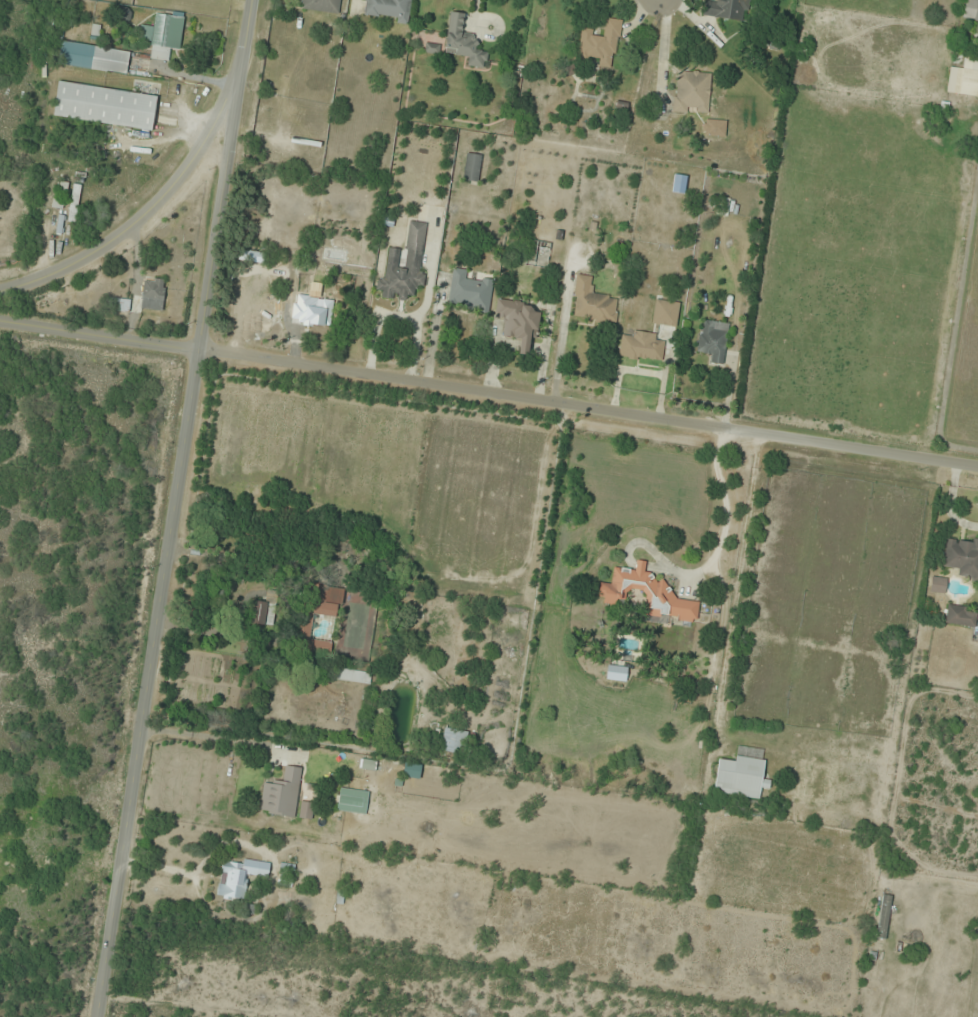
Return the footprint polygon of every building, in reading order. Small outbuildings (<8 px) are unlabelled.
[(364,19),(409,23),(411,0),(366,0),(364,19)] [(701,16),(739,22),(743,0),(704,0),(701,16)] [(977,21),(977,0),(966,0),(963,17),(977,21)] [(445,54),(467,57),(466,66),(486,69),(488,52),(478,50),(479,37),(463,35),(465,14),(450,12),(445,54)] [(150,59),(169,62),(170,49),(180,50),(185,17),(156,13),(154,31),(144,30),(143,40),(153,41),(150,59)] [(615,68),(621,21),(605,19),(603,33),(581,31),(578,55),(599,58),(598,66),(615,68)] [(127,76),(130,53),(62,42),(58,65),(127,76)] [(977,99),(977,58),(964,57),(963,70),(950,69),(947,95),(977,99)] [(675,113),(709,113),(710,73),(676,73),(675,113)] [(158,97),(58,83),(53,118),(153,132),(158,97)] [(483,157),(467,153),(461,180),(478,183),(483,157)] [(67,221),(74,223),(82,187),(75,186),(67,221)] [(426,223),(409,221),(406,251),(388,249),(385,277),(379,276),(377,296),(414,299),(416,288),(424,289),(425,273),(421,273),(426,223)] [(324,285),(326,260),(316,259),(313,284),(324,285)] [(490,311),(493,281),(469,278),(470,271),(453,269),(448,306),(490,311)] [(573,320),(616,323),(618,297),(593,296),(594,276),(576,276),(573,320)] [(164,311),(166,280),(143,278),(141,310),(164,311)] [(306,329),(326,332),(331,298),(311,295),(306,329)] [(676,327),(680,303),(656,300),(652,324),(676,327)] [(505,317),(503,338),(519,339),(518,355),(530,356),(531,331),(539,331),(540,313),(531,312),(531,303),(498,301),(497,317),(505,317)] [(723,365),(729,325),(703,321),(699,351),(710,353),(708,363),(723,365)] [(664,341),(656,340),(657,334),(633,331),(632,338),(621,336),(618,356),(662,362),(664,341)] [(946,537),(942,566),(960,569),(959,579),(977,581),(977,541),(946,537)] [(648,615),(697,622),(700,603),(668,598),(671,580),(645,576),(647,562),(637,561),(635,571),(614,568),(611,585),(600,584),(597,601),(623,605),(625,589),(651,593),(648,615)] [(947,579),(932,577),(929,591),(945,593),(947,579)] [(345,591),(314,584),(308,612),(339,619),(345,591)] [(266,603),(252,603),(253,625),(267,625),(266,603)] [(975,607),(945,607),(945,626),(975,626),(975,607)] [(337,681),(369,685),(371,673),(338,670),(337,681)] [(440,751),(463,756),(467,733),(445,729),(440,751)] [(760,799),(766,751),(739,748),(737,761),(718,759),(714,794),(760,799)] [(403,775),(418,778),(420,767),(405,765),(403,775)] [(303,769),(284,766),(281,784),(263,781),(258,812),(295,818),(303,769)] [(369,792),(340,788),(337,811),(366,815),(369,792)] [(312,821),(315,803),(302,801),(299,819),(312,821)] [(221,866),(218,898),(246,900),(248,875),(270,877),(271,864),(233,861),(233,867),(221,866)] [(888,940),(891,896),(881,895),(878,939),(888,940)]
